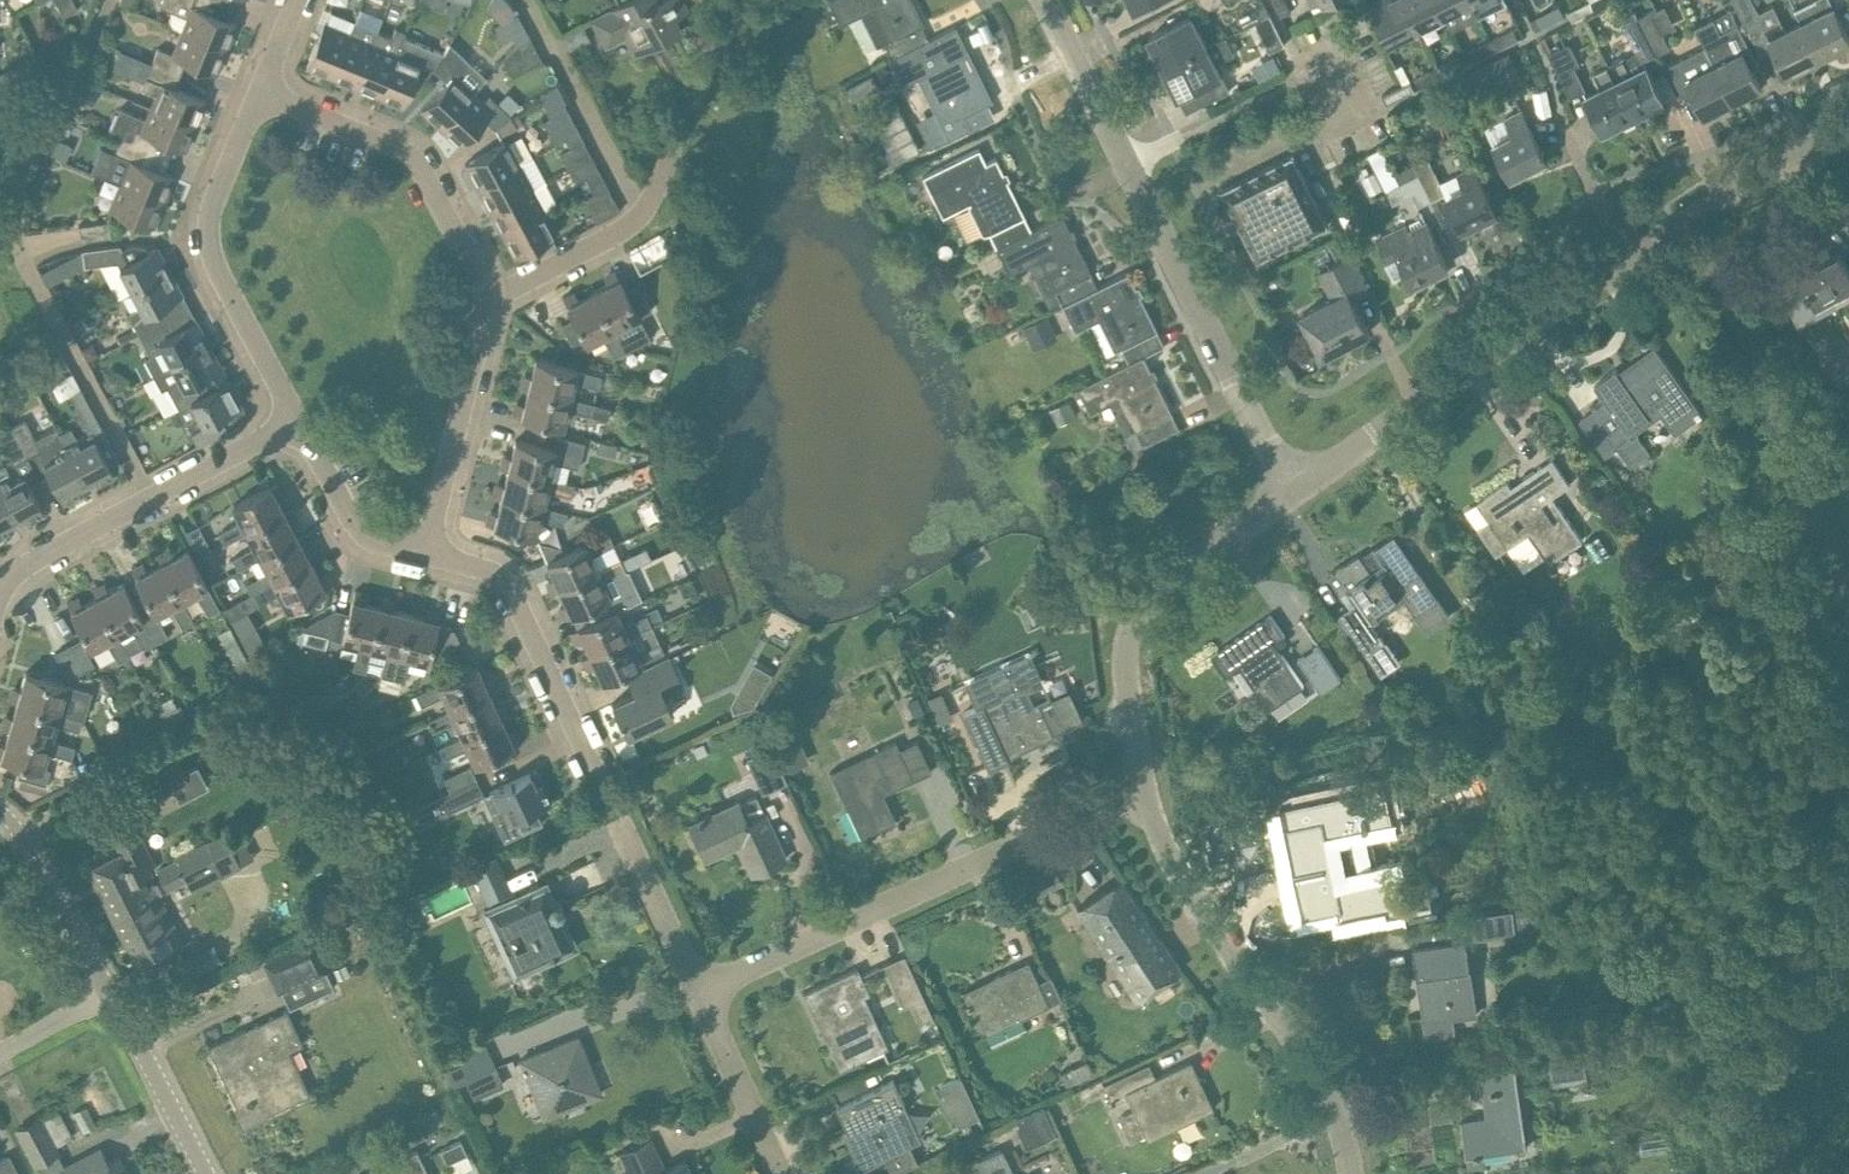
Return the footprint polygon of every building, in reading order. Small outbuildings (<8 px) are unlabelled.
[(63,15),(77,7),(73,0),(55,0),(63,15)] [(187,16),(182,29),(227,48),(237,23),(206,10),(210,0),(161,0),(159,5),(187,16)] [(639,52),(681,30),(674,17),(687,10),(682,0),(656,0),(638,10),(633,0),(626,0),(590,19),(606,48),(625,38),(634,55),(639,52)] [(820,2),(833,28),(840,24),(861,14),(877,45),(883,42),(891,57),(892,58),(929,39),(928,38),(921,25),(924,24),(912,0),(824,0),(820,2)] [(1136,10),(1156,0),(1131,0),(1136,10)] [(1282,15),(1293,10),(1288,0),(1274,0),(1282,15)] [(1418,27),(1405,0),(1380,0),(1372,4),(1391,40),(1418,27)] [(1418,27),(1445,13),(1438,0),(1405,0),(1418,27)] [(1472,0),(1438,0),(1445,13),(1472,0)] [(1568,12),(1573,21),(1594,10),(1589,0),(1568,12)] [(1589,0),(1594,10),(1595,11),(1617,0),(1589,0)] [(1749,30),(1765,22),(1753,0),(1734,0),(1749,30)] [(1819,56),(1848,41),(1848,35),(1834,6),(1832,7),(1828,0),(1816,6),(1820,13),(1802,22),(1819,56)] [(1537,16),(1542,26),(1565,15),(1559,5),(1537,16)] [(1635,10),(1656,54),(1670,47),(1652,10),(1639,17),(1635,9),(1635,10)] [(1636,51),(1624,57),(1608,65),(1634,115),(1664,100),(1644,60),(1656,54),(1635,10),(1620,17),(1624,24),(1623,24),(1636,51)] [(1285,44),(1270,14),(1258,19),(1255,21),(1270,51),(1285,44)] [(1207,45),(1191,15),(1149,36),(1154,46),(1150,48),(1157,63),(1161,61),(1164,67),(1207,45)] [(1714,17),(1696,26),(1705,45),(1706,45),(1733,100),(1746,93),(1747,96),(1759,90),(1757,87),(1761,85),(1752,67),(1757,64),(1757,65),(1759,64),(1738,23),(1722,32),(1714,17)] [(1765,28),(1770,38),(1787,72),(1819,56),(1802,22),(1786,30),(1781,19),(1765,28)] [(350,31),(349,31),(331,76),(355,85),(377,30),(354,20),(350,31)] [(306,65),(331,76),(349,31),(324,21),(306,65)] [(891,57),(888,59),(901,85),(917,77),(948,138),(970,127),(964,114),(968,112),(988,102),(992,100),(984,85),(955,25),(928,38),(929,39),(892,58),(891,57)] [(391,35),(377,30),(355,85),(378,95),(396,51),(405,31),(395,27),(391,35)] [(1491,39),(1496,49),(1518,38),(1513,28),(1491,39)] [(217,72),(227,48),(182,29),(172,52),(157,46),(151,61),(180,73),(185,59),(217,72)] [(512,36),(517,45),(530,38),(526,29),(512,36)] [(406,31),(405,31),(396,51),(378,95),(403,105),(421,62),(434,68),(443,52),(404,36),(406,31)] [(1245,45),(1238,31),(1227,37),(1233,51),(1245,45)] [(1170,89),(1174,87),(1179,96),(1205,83),(1213,99),(1230,90),(1216,62),(1235,53),(1233,51),(1227,37),(1226,35),(1207,45),(1164,67),(1166,71),(1162,73),(1170,89)] [(542,59),(530,38),(517,45),(504,58),(513,75),(542,59)] [(1473,60),(1496,49),(1491,39),(1468,50),(1473,60)] [(447,80),(421,109),(441,127),(473,92),(487,76),(450,41),(443,52),(434,68),(447,80)] [(1549,53),(1570,97),(1586,89),(1574,66),(1579,63),(1569,42),(1549,53)] [(1705,113),(1733,100),(1706,45),(1705,45),(1668,64),(1684,95),(1693,90),(1705,113)] [(121,49),(113,67),(129,73),(136,55),(121,49)] [(1471,84),(1470,82),(1477,78),(1481,86),(1502,75),(1512,95),(1527,88),(1509,53),(1449,84),(1454,92),(1471,84)] [(1437,66),(1442,76),(1465,65),(1460,55),(1437,66)] [(13,69),(21,81),(35,74),(28,61),(13,69)] [(174,87),(180,73),(151,61),(145,76),(141,86),(156,92),(150,105),(195,124),(206,100),(174,87)] [(885,64),(876,68),(882,81),(891,76),(885,64)] [(1603,130),(1634,115),(1608,65),(1593,72),(1601,87),(1586,95),(1603,130)] [(1442,76),(1437,66),(1415,77),(1420,87),(1442,76)] [(84,80),(77,96),(93,104),(100,88),(84,80)] [(1382,94),(1387,103),(1415,89),(1410,80),(1382,94)] [(473,92),(441,127),(460,145),(485,119),(495,128),(512,116),(490,95),(484,101),(473,92)] [(120,138),(148,150),(154,136),(185,149),(195,124),(150,105),(145,118),(116,114),(112,125),(123,129),(120,138)] [(1521,109),(1506,117),(1514,133),(1495,142),(1511,176),(1546,159),(1521,109)] [(496,127),(501,135),(516,126),(511,117),(496,127)] [(566,139),(579,131),(575,122),(561,130),(566,139)] [(566,139),(570,148),(584,140),(579,131),(566,139)] [(57,137),(50,152),(65,159),(72,144),(57,137)] [(114,153),(104,175),(119,182),(164,201),(174,176),(143,163),(148,150),(120,138),(114,153)] [(465,162),(478,186),(520,163),(507,140),(465,162)] [(922,175),(929,189),(942,215),(970,202),(968,205),(981,232),(985,234),(988,232),(996,247),(1032,230),(1031,229),(996,157),(986,162),(979,147),(922,175)] [(1293,153),(1222,188),(1257,259),(1329,224),(1293,153)] [(1414,164),(1432,199),(1446,192),(1429,157),(1414,164)] [(1418,206),(1432,199),(1414,164),(1418,173),(1400,182),(1389,160),(1376,166),(1387,188),(1374,195),(1381,209),(1412,194),(1418,206)] [(478,186),(490,209),(532,186),(520,163),(478,186)] [(1495,212),(1497,211),(1489,195),(1474,165),(1459,173),(1466,187),(1447,197),(1451,207),(1462,228),(1478,220),(1480,224),(1484,225),(1495,220),(1497,216),(1495,212)] [(590,185),(603,178),(599,169),(585,176),(590,185)] [(590,185),(594,194),(584,199),(596,222),(620,210),(603,178),(590,185)] [(154,226),(164,201),(119,182),(118,185),(109,207),(154,226)] [(532,186),(490,209),(502,232),(545,209),(532,186)] [(557,233),(545,209),(502,232),(515,256),(557,233)] [(1098,287),(1097,286),(1062,214),(1031,229),(1032,230),(996,247),(1008,273),(1028,263),(1049,304),(1059,299),(1062,304),(1098,287)] [(79,224),(79,225),(81,239),(111,235),(109,220),(79,224)] [(1420,285),(1433,279),(1430,274),(1448,265),(1437,244),(1427,222),(1410,230),(1407,223),(1377,237),(1389,262),(1400,256),(1403,261),(1413,283),(1417,281),(1420,285)] [(1341,241),(1330,247),(1337,260),(1348,254),(1341,241)] [(1784,284),(1785,286),(1800,278),(1817,310),(1848,293),(1848,269),(1839,249),(1831,254),(1825,243),(1815,248),(1812,242),(1772,263),(1784,284)] [(132,289),(170,270),(158,246),(148,251),(145,244),(130,244),(122,248),(119,244),(82,249),(40,271),(48,285),(84,266),(117,261),(132,289)] [(1312,345),(1321,361),(1341,350),(1339,347),(1370,331),(1353,298),(1368,290),(1350,256),(1320,271),(1334,298),(1302,314),(1316,343),(1312,345)] [(608,283),(593,291),(624,351),(635,345),(624,323),(652,309),(650,304),(638,283),(626,290),(615,269),(609,272),(610,274),(605,277),(608,283)] [(170,270),(132,289),(140,304),(128,311),(136,327),(117,337),(120,343),(169,317),(162,304),(183,293),(170,270)] [(1128,363),(1143,355),(1164,345),(1128,271),(1097,286),(1098,287),(1062,304),(1075,330),(1090,323),(1105,354),(1114,350),(1121,347),(1128,362),(1128,363)] [(614,356),(624,351),(593,291),(578,298),(575,292),(570,295),(569,293),(563,296),(574,317),(561,323),(575,349),(602,334),(614,356)] [(1058,337),(1047,315),(1023,327),(1034,349),(1058,337)] [(172,362),(209,343),(197,319),(175,330),(169,317),(120,343),(132,336),(140,351),(147,347),(151,354),(163,347),(172,362)] [(208,391),(208,390),(201,377),(222,366),(209,343),(172,362),(152,373),(161,390),(168,386),(172,395),(159,403),(164,412),(177,405),(178,406),(208,391)] [(1676,433),(1702,414),(1654,346),(1653,347),(1655,349),(1620,374),(1616,369),(1595,384),(1606,400),(1593,409),(1617,444),(1618,443),(1620,445),(1618,446),(1632,465),(1650,452),(1638,434),(1639,432),(1638,431),(1662,414),(1676,433)] [(1128,363),(1128,362),(1077,387),(1089,413),(1110,403),(1125,434),(1135,429),(1143,445),(1179,427),(1143,355),(1128,363)] [(528,387),(570,397),(574,381),(598,387),(601,375),(577,369),(578,368),(535,358),(531,374),(525,373),(523,379),(521,378),(519,385),(528,387)] [(186,423),(198,444),(228,428),(221,415),(242,404),(229,379),(208,390),(208,391),(178,406),(186,423)] [(512,413),(535,419),(563,426),(567,409),(591,415),(607,419),(610,407),(594,403),(570,397),(528,387),(524,403),(518,401),(516,407),(514,407),(512,413)] [(80,388),(66,395),(83,427),(97,419),(80,388)] [(1068,400),(1049,409),(1057,425),(1076,416),(1068,400)] [(12,425),(28,456),(41,449),(25,418),(12,425)] [(163,437),(159,424),(130,434),(135,447),(163,437)] [(28,456),(12,425),(0,431),(0,438),(13,464),(28,456)] [(114,472),(91,431),(77,438),(71,426),(61,432),(85,480),(93,476),(96,481),(114,472)] [(77,485),(85,480),(61,432),(59,433),(66,445),(55,450),(58,456),(43,463),(63,500),(80,490),(77,485)] [(515,439),(511,455),(505,454),(503,460),(501,459),(499,465),(508,468),(508,467),(550,478),(554,462),(578,468),(579,463),(582,450),(584,442),(580,440),(556,434),(553,448),(515,439)] [(614,453),(616,444),(599,440),(597,450),(614,453)] [(1507,481),(1477,502),(1489,520),(1478,527),(1497,554),(1508,547),(1509,548),(1530,533),(1549,560),(1564,549),(1566,551),(1583,540),(1553,497),(1571,484),(1552,458),(1523,477),(1530,486),(1517,495),(1507,481)] [(15,518),(23,513),(26,519),(43,510),(32,489),(25,474),(13,480),(5,463),(0,465),(0,488),(15,518)] [(492,494),(501,496),(543,506),(547,490),(571,496),(574,484),(550,478),(508,467),(508,468),(504,483),(498,482),(496,488),(494,487),(492,494)] [(590,490),(587,480),(574,484),(577,494),(590,490)] [(219,532),(224,543),(246,531),(284,511),(276,496),(282,493),(279,488),(281,486),(278,481),(232,505),(240,520),(219,532)] [(15,518),(0,488),(0,533),(10,528),(6,522),(15,518)] [(572,514),(567,512),(543,507),(543,506),(501,496),(497,511),(491,510),(489,516),(487,515),(485,522),(536,535),(540,518),(569,525),(572,514)] [(246,531),(254,546),(232,557),(238,569),(259,557),(298,537),(298,536),(290,522),(296,519),(293,513),(295,512),(292,506),(284,511),(246,531)] [(198,524),(185,531),(199,556),(211,550),(198,524)] [(246,583),(252,594),(312,562),(304,547),(309,544),(307,539),(309,538),(306,532),(298,536),(298,537),(259,557),(267,572),(246,583)] [(560,590),(622,562),(620,559),(619,560),(612,545),(613,544),(608,533),(586,543),(568,550),(561,554),(547,560),(554,576),(548,579),(551,584),(548,585),(551,591),(559,587),(560,590)] [(1611,551),(1599,534),(1586,542),(1598,560),(1611,551)] [(1339,613),(1353,633),(1359,643),(1378,630),(1367,615),(1402,591),(1417,613),(1438,598),(1408,554),(1394,535),(1374,549),(1376,552),(1364,560),(1359,554),(1329,575),(1341,593),(1348,589),(1357,601),(1339,613)] [(562,547),(538,541),(547,560),(561,554),(562,547)] [(157,553),(161,561),(182,599),(197,592),(208,613),(219,607),(207,586),(208,586),(187,547),(172,555),(169,550),(163,553),(162,550),(157,553)] [(626,570),(628,569),(638,565),(633,552),(620,558),(620,559),(622,562),(626,570)] [(153,610),(147,613),(161,638),(167,635),(156,613),(171,605),(182,627),(193,621),(182,599),(161,561),(147,569),(144,563),(138,566),(137,564),(131,567),(153,610)] [(312,562),(252,594),(257,604),(279,593),(287,609),(312,595),(333,584),(330,578),(328,579),(325,573),(319,577),(312,562)] [(577,611),(611,596),(610,595),(604,581),(626,570),(622,562),(560,590),(566,602),(560,605),(563,611),(561,612),(563,618),(577,611)] [(611,596),(577,611),(583,624),(616,608),(617,609),(641,598),(628,569),(626,570),(604,581),(610,595),(611,596)] [(1730,601),(1729,599),(1715,577),(1702,585),(1717,610),(1730,601)] [(93,588),(97,596),(97,595),(118,634),(133,626),(144,647),(161,638),(147,613),(141,616),(123,581),(108,590),(105,584),(99,587),(98,585),(93,588)] [(371,647),(381,605),(365,601),(367,595),(361,593),(361,591),(355,589),(349,612),(335,608),(329,632),(328,635),(328,636),(359,644),(353,668),(365,671),(371,647)] [(129,655),(118,634),(97,595),(97,596),(83,603),(79,597),(74,600),(73,598),(67,601),(91,648),(107,639),(118,661),(129,655)] [(393,678),(409,612),(393,608),(395,601),(389,600),(389,598),(383,596),(381,605),(371,647),(387,651),(381,675),(393,678)] [(238,601),(225,609),(230,619),(232,618),(244,612),(238,601)] [(662,618),(657,607),(645,611),(651,623),(662,618)] [(335,608),(302,629),(328,635),(329,632),(335,608)] [(409,612),(393,678),(401,680),(405,681),(411,657),(428,661),(434,633),(440,610),(434,608),(433,611),(427,609),(425,616),(409,612)] [(617,610),(617,609),(616,608),(583,624),(569,630),(572,636),(574,635),(577,641),(583,638),(588,650),(649,622),(646,614),(624,625),(617,610)] [(244,612),(232,618),(253,657),(267,649),(247,610),(244,612)] [(1277,640),(1284,635),(1271,615),(1213,655),(1226,674),(1241,664),(1270,707),(1290,693),(1303,685),(1296,675),(1274,642),(1277,640)] [(602,680),(624,670),(641,662),(663,652),(658,641),(636,651),(629,636),(651,625),(649,622),(588,650),(589,653),(581,657),(584,662),(586,661),(589,667),(595,664),(602,680)] [(946,624),(943,631),(948,634),(943,646),(960,654),(970,635),(946,624)] [(68,677),(94,664),(80,638),(55,651),(68,677)] [(1302,658),(1324,691),(1344,677),(1322,644),(1302,658)] [(244,652),(232,658),(248,688),(260,682),(244,652)] [(627,734),(649,724),(673,714),(666,697),(684,689),(669,656),(658,661),(648,665),(626,675),(627,677),(637,672),(643,687),(612,702),(627,734)] [(739,692),(731,705),(734,714),(755,708),(758,702),(774,675),(754,664),(739,692)] [(489,691),(497,688),(495,682),(492,683),(490,677),(484,680),(477,665),(437,683),(438,684),(415,694),(420,705),(443,695),(450,710),(489,691)] [(980,704),(962,712),(988,768),(1008,759),(1007,756),(1006,755),(1008,754),(1025,746),(1024,743),(1027,742),(1033,739),(1035,743),(1054,735),(1052,732),(1056,730),(1082,718),(1068,688),(1032,705),(1025,689),(1031,686),(1029,684),(1022,670),(991,684),(975,692),(980,704)] [(17,699),(59,711),(63,695),(87,702),(90,690),(67,683),(25,671),(21,688),(14,686),(13,692),(10,691),(8,697),(17,700),(17,699)] [(381,675),(378,686),(399,691),(401,680),(393,678),(381,675)] [(342,678),(306,696),(314,710),(349,692),(342,678)] [(941,690),(927,697),(933,710),(947,703),(941,690)] [(428,722),(432,732),(435,731),(434,730),(455,721),(462,736),(440,746),(440,747),(501,718),(510,714),(507,708),(505,709),(502,703),(496,706),(489,691),(450,710),(427,720),(428,722)] [(917,696),(907,700),(914,715),(924,710),(917,696)] [(17,699),(17,700),(13,715),(6,713),(5,720),(2,719),(1,725),(9,727),(51,738),(55,723),(79,730),(90,733),(91,732),(83,718),(59,711),(17,699)] [(176,704),(161,712),(167,725),(186,715),(180,703),(176,704)] [(1371,713),(1373,728),(1389,725),(1386,710),(1371,713)] [(474,763),(500,751),(522,741),(519,734),(517,735),(514,730),(508,732),(501,718),(440,747),(445,757),(467,747),(474,763)] [(51,738),(9,727),(5,743),(0,742),(0,755),(22,762),(18,776),(46,784),(50,769),(43,766),(48,751),(71,758),(75,746),(51,739),(51,738)] [(363,747),(356,729),(343,734),(350,752),(363,747)] [(913,778),(903,756),(894,738),(828,768),(850,815),(860,837),(895,820),(881,789),(887,786),(889,790),(913,778)] [(790,779),(773,744),(743,758),(761,793),(790,779)] [(142,774),(153,796),(187,778),(176,757),(142,774)] [(353,767),(361,783),(377,776),(369,759),(353,767)] [(444,777),(450,790),(476,778),(470,765),(444,777)] [(1301,814),(1294,816),(1312,897),(1314,897),(1344,890),(1346,903),(1409,889),(1402,856),(1369,863),(1358,812),(1409,801),(1401,765),(1295,788),(1301,814)] [(535,784),(530,772),(492,790),(484,793),(484,794),(483,795),(489,808),(497,825),(504,840),(542,822),(535,807),(550,800),(541,782),(535,784)] [(483,795),(484,794),(484,793),(476,778),(450,790),(440,795),(448,811),(483,795)] [(785,858),(775,836),(755,796),(739,804),(737,801),(711,813),(690,823),(705,857),(738,842),(752,873),(785,858)] [(1260,808),(1202,821),(1210,861),(1240,854),(1238,842),(1266,836),(1260,808)] [(156,862),(136,824),(113,836),(120,850),(87,867),(113,917),(158,894),(167,889),(186,880),(176,861),(158,870),(161,878),(152,882),(152,881),(145,885),(141,876),(153,871),(150,866),(156,862)] [(225,832),(174,857),(176,861),(186,880),(216,864),(221,874),(241,864),(225,832)] [(474,868),(487,896),(512,884),(499,856),(474,868)] [(1063,884),(1053,861),(1024,875),(1034,897),(1063,884)] [(1181,968),(1180,967),(1120,878),(1077,908),(1138,998),(1181,968)] [(514,975),(554,956),(576,946),(560,913),(561,912),(563,907),(561,902),(555,899),(554,900),(545,880),(483,909),(514,975)] [(139,967),(160,956),(184,944),(158,894),(113,917),(139,967)] [(403,909),(399,900),(389,904),(382,908),(386,917),(394,914),(397,912),(403,909)] [(1544,904),(1470,915),(1473,936),(1517,930),(1516,929),(1547,924),(1544,904)] [(1437,941),(1417,944),(1414,944),(1418,975),(1425,974),(1426,986),(1422,987),(1427,1020),(1429,1020),(1428,1014),(1449,1011),(1450,1017),(1473,1013),(1478,1013),(1466,936),(1437,941)] [(262,960),(277,993),(329,969),(314,937),(262,960)] [(340,954),(335,942),(325,946),(328,953),(323,955),(325,960),(340,954)] [(904,954),(883,963),(896,990),(916,981),(904,954)] [(962,992),(967,1003),(982,1034),(1062,998),(1051,975),(1038,981),(1028,960),(989,979),(991,984),(966,995),(964,991),(962,992)] [(353,968),(354,972),(358,973),(362,971),(363,968),(362,964),(358,962),(354,964),(353,968)] [(346,964),(333,970),(338,979),(350,974),(346,964)] [(828,1044),(839,1068),(887,1046),(864,995),(869,992),(858,967),(804,992),(808,1000),(812,998),(832,1042),(828,1044)] [(287,1008),(230,1034),(208,1045),(244,1123),(310,1093),(289,1049),(303,1043),(287,1008)] [(578,1035),(519,1059),(544,1118),(602,1095),(578,1035)] [(484,1039),(442,1057),(454,1084),(466,1079),(474,1096),(503,1083),(495,1065),(484,1039)] [(926,1069),(951,1064),(946,1042),(901,1051),(906,1073),(926,1069)] [(1550,1060),(1554,1084),(1588,1079),(1584,1054),(1550,1060)] [(1145,1134),(1147,1139),(1153,1136),(1175,1126),(1172,1119),(1210,1101),(1190,1060),(1144,1082),(1138,1068),(1149,1063),(1148,1062),(1103,1084),(1110,1099),(1125,1092),(1133,1110),(1118,1117),(1130,1141),(1145,1134)] [(1085,1061),(1060,1072),(1067,1086),(1091,1075),(1085,1061)] [(1468,1168),(1474,1167),(1485,1165),(1483,1152),(1528,1146),(1516,1065),(1470,1072),(1473,1094),(1484,1092),(1487,1115),(1461,1119),(1468,1168)] [(958,1076),(940,1085),(944,1094),(953,1113),(957,1123),(976,1115),(958,1076)] [(891,1169),(915,1158),(909,1145),(917,1141),(901,1106),(905,1104),(893,1078),(858,1095),(836,1105),(848,1131),(851,1130),(856,1141),(849,1144),(860,1169),(877,1161),(878,1163),(882,1161),(880,1157),(884,1154),(891,1169)] [(1016,1126),(1025,1146),(1055,1133),(1042,1104),(1015,1116),(1019,1125),(1016,1126)] [(96,1124),(86,1105),(74,1111),(84,1131),(96,1124)] [(57,1151),(39,1117),(18,1128),(36,1162),(42,1173),(50,1173),(62,1168),(62,1167),(65,1166),(57,1151)] [(467,1152),(461,1138),(441,1148),(447,1161),(467,1152)] [(620,1152),(628,1168),(630,1173),(690,1173),(684,1161),(665,1169),(658,1154),(651,1138),(620,1152)] [(65,1166),(62,1167),(62,1168),(65,1173),(128,1173),(118,1156),(108,1161),(100,1147),(79,1159),(65,1166)] [(999,1148),(986,1154),(967,1163),(971,1173),(968,1173),(1012,1173),(999,1148)] [(417,1150),(397,1158),(362,1173),(428,1173),(417,1150)] [(9,1154),(0,1159),(0,1173),(20,1173),(9,1154)]
